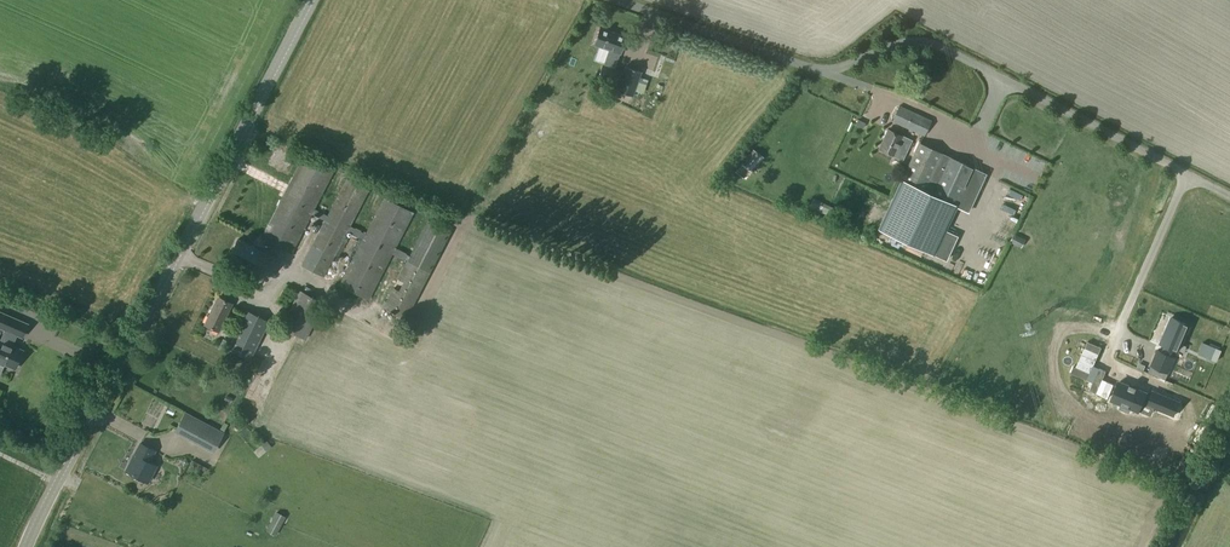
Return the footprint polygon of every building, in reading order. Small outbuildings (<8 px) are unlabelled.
[(617,58),(624,39),(597,29),(590,48),(617,58)] [(631,99),(639,74),(622,68),(613,93),(631,99)] [(904,130),(913,111),(900,105),(892,125),(904,130)] [(852,119),(850,125),(860,128),(862,122),(852,119)] [(887,132),(879,151),(902,161),(911,142),(887,132)] [(890,211),(881,232),(946,261),(985,176),(919,146),(890,211)] [(752,152),(743,165),(752,172),(761,159),(752,152)] [(302,158),(261,239),(292,255),(312,215),(325,221),(301,266),(325,278),(335,258),(339,260),(350,238),(346,236),(348,232),(363,239),(339,286),(368,301),(393,254),(395,250),(414,214),(383,199),(365,235),(350,227),(369,191),(346,180),(327,216),(315,210),(333,173),(302,158)] [(998,211),(1011,219),(1017,207),(1004,200),(998,211)] [(407,261),(384,308),(406,319),(450,233),(428,222),(410,257),(395,250),(393,254),(407,261)] [(1009,242),(1020,247),(1025,239),(1013,233),(1009,242)] [(237,241),(227,261),(267,281),(277,261),(237,241)] [(299,292),(281,328),(306,341),(324,304),(299,292)] [(217,298),(203,325),(218,332),(232,305),(217,298)] [(27,324),(0,312),(0,328),(5,330),(0,341),(0,365),(3,366),(4,365),(14,369),(22,350),(12,346),(16,335),(21,337),(27,324)] [(247,313),(228,350),(250,361),(269,324),(247,313)] [(1157,351),(1151,367),(1169,375),(1176,359),(1171,357),(1174,350),(1179,352),(1190,327),(1171,319),(1160,344),(1165,346),(1162,353),(1157,351)] [(223,341),(219,351),(224,353),(229,343),(223,341)] [(1140,361),(1143,351),(1137,349),(1135,359),(1140,361)] [(1210,353),(1208,359),(1217,363),(1219,357),(1210,353)] [(1167,414),(1173,399),(1147,389),(1145,393),(1140,391),(1140,390),(1113,379),(1106,396),(1115,400),(1113,405),(1122,409),(1124,404),(1132,408),(1136,399),(1142,401),(1141,403),(1167,414)] [(151,425),(165,401),(144,389),(130,414),(151,425)] [(181,411),(172,428),(214,451),(223,434),(181,411)] [(165,423),(168,414),(162,412),(158,421),(165,423)] [(261,446),(266,451),(271,446),(266,441),(261,446)] [(139,443),(125,471),(147,483),(156,466),(149,462),(154,451),(139,443)] [(275,512),(265,531),(275,536),(285,517),(275,512)]
